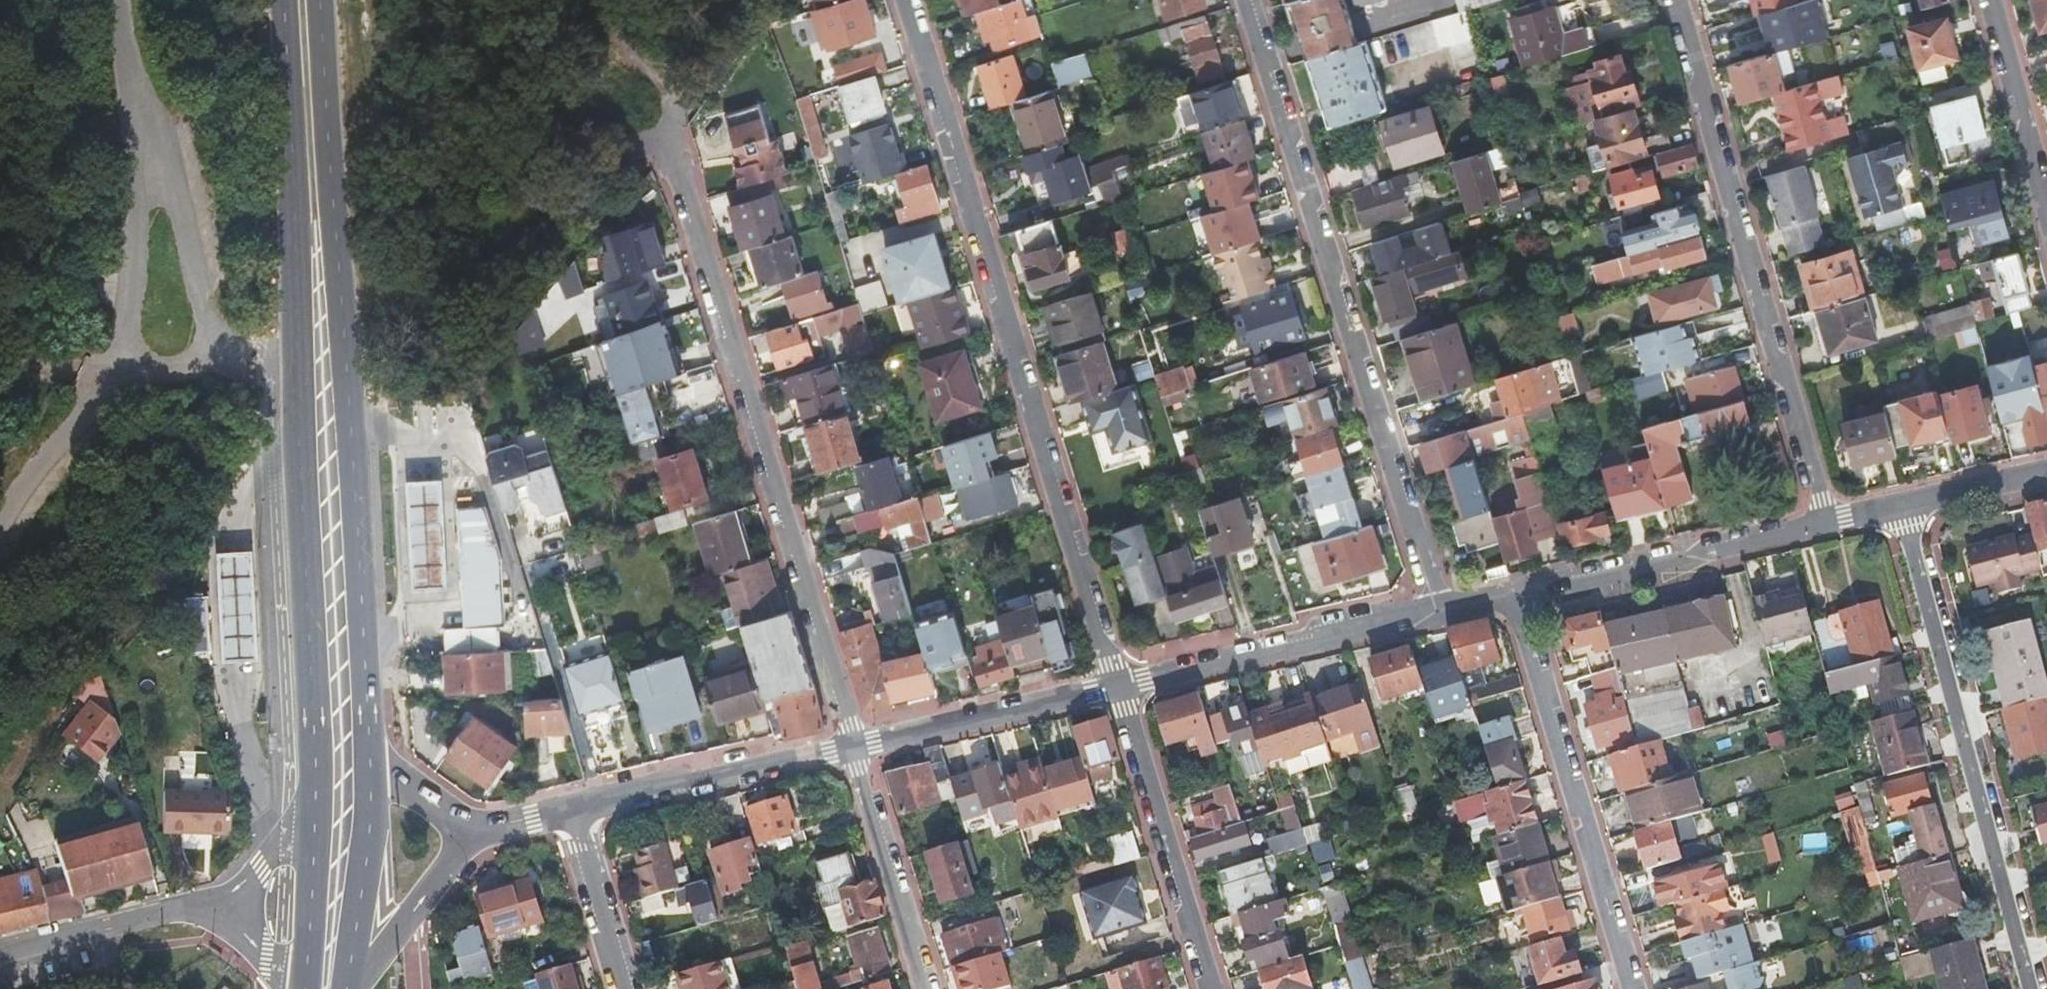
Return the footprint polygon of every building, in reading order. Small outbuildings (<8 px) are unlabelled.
[(850,0),(815,0),(818,10),(850,0)] [(864,0),(850,0),(818,10),(816,11),(829,50),(868,38),(861,15),(868,13),(864,0)] [(965,16),(1003,4),(1016,0),(960,0),(965,16)] [(1041,34),(1035,16),(1030,0),(1016,0),(1003,4),(1003,6),(1000,7),(998,8),(994,9),(989,11),(985,12),(997,49),(1041,34)] [(1167,19),(1206,7),(1204,0),(1161,0),(1167,19)] [(1285,6),(1291,25),(1297,23),(1308,61),(1358,46),(1343,0),(1302,0),(1285,6)] [(1353,9),(1383,0),(1350,0),(1353,9)] [(1478,8),(1507,0),(1476,0),(1478,8)] [(1755,17),(1760,15),(1756,0),(1750,0),(1755,17)] [(1799,4),(1798,0),(1756,0),(1760,15),(1761,15),(1799,4)] [(1760,15),(1766,36),(1773,34),(1774,38),(1776,38),(1780,51),(1787,49),(1827,38),(1816,0),(1814,0),(1799,4),(1761,15),(1760,15)] [(1923,11),(1950,3),(1949,0),(1920,0),(1923,11)] [(2041,31),(2046,30),(2046,0),(2032,0),(2041,31)] [(1523,67),(1567,55),(1552,7),(1509,19),(1523,67)] [(816,11),(810,13),(822,52),(829,50),(816,11)] [(875,36),(868,13),(861,15),(868,38),(875,36)] [(1205,16),(1160,30),(1164,41),(1184,34),(1187,45),(1186,45),(1194,69),(1195,69),(1197,77),(1176,84),(1180,96),(1191,93),(1225,82),(1220,62),(1221,62),(1213,36),(1212,37),(1205,16)] [(1941,62),(1957,58),(1946,20),(1909,30),(1923,83),(1945,77),(1941,62)] [(1773,34),(1766,36),(1771,54),(1780,51),(1776,38),(1774,38),(1773,34)] [(1366,43),(1358,46),(1308,61),(1329,128),(1387,109),(1366,43)] [(1741,104),(1774,94),(1797,88),(1787,49),(1780,51),(1771,54),(1730,65),(1741,104)] [(872,77),(886,72),(881,54),(845,66),(847,72),(835,75),(839,88),(866,79),(872,77)] [(1051,65),(1057,83),(1091,73),(1084,54),(1051,65)] [(979,66),(992,109),(1009,104),(1025,99),(1012,55),(979,66)] [(1633,108),(1640,106),(1631,72),(1624,74),(1619,56),(1588,64),(1590,71),(1581,73),(1585,84),(1568,89),(1558,92),(1568,127),(1588,121),(1595,119),(1604,117),(1633,108)] [(847,72),(845,66),(833,69),(835,75),(847,72)] [(1506,72),(1485,78),(1495,111),(1515,105),(1506,72)] [(1565,78),(1568,89),(1585,84),(1581,73),(1565,78)] [(884,113),(872,77),(866,79),(839,88),(850,123),(884,113)] [(1229,81),(1225,82),(1191,93),(1180,96),(1178,97),(1183,113),(1178,115),(1184,133),(1202,127),(1203,131),(1242,119),(1229,81)] [(1774,94),(1790,153),(1847,137),(1842,118),(1825,123),(1814,83),(1797,88),(1774,94)] [(1025,99),(1009,104),(1020,140),(1025,138),(1030,154),(1066,143),(1050,91),(1025,99)] [(808,97),(796,101),(803,123),(810,149),(823,145),(808,97)] [(1178,97),(1173,99),(1178,115),(1183,113),(1178,97)] [(1984,139),(1986,138),(1975,98),(1933,110),(1948,167),(1971,162),(1970,159),(1967,159),(1963,143),(1983,137),(1984,139)] [(723,116),(732,145),(767,134),(758,105),(757,106),(757,107),(725,117),(724,116),(723,116)] [(1386,122),(1388,128),(1400,165),(1442,152),(1429,108),(1409,115),(1386,122)] [(1637,124),(1633,108),(1604,117),(1595,119),(1597,128),(1601,143),(1608,167),(1658,153),(1671,149),(1666,132),(1641,139),(1637,124)] [(1248,138),(1242,119),(1203,131),(1215,170),(1256,157),(1250,138),(1248,138)] [(889,129),(848,140),(859,179),(909,165),(902,138),(893,141),(889,129)] [(767,134),(732,145),(736,156),(738,155),(742,168),(734,170),(740,190),(757,184),(787,175),(776,142),(770,144),(767,134)] [(1608,167),(1601,143),(1586,147),(1593,171),(1608,167)] [(1695,166),(1690,143),(1671,149),(1658,153),(1663,175),(1695,166)] [(815,166),(825,196),(837,192),(823,145),(810,149),(815,166)] [(1878,232),(1906,224),(1891,171),(1908,166),(1902,145),(1849,160),(1866,220),(1873,218),(1878,232)] [(1090,189),(1078,147),(1043,157),(1055,201),(1078,195),(1077,192),(1090,189)] [(806,169),(815,166),(810,149),(801,152),(806,169)] [(1500,204),(1485,151),(1453,161),(1469,214),(1500,204)] [(1123,166),(1121,157),(1107,162),(1110,171),(1123,166)] [(1110,171),(1107,162),(1085,169),(1091,187),(1099,184),(1105,201),(1120,195),(1110,171)] [(896,209),(901,225),(940,213),(926,165),(897,174),(906,207),(896,209)] [(1777,210),(1791,257),(1824,247),(1816,219),(1819,218),(1804,167),(1768,178),(1773,195),(1777,210)] [(1520,193),(1512,168),(1500,172),(1509,201),(1521,197),(1520,193)] [(1619,205),(1657,195),(1651,172),(1635,176),(1633,170),(1612,177),(1619,205)] [(1419,172),(1353,193),(1365,231),(1410,216),(1402,189),(1422,183),(1419,172)] [(1589,173),(1573,177),(1578,193),(1593,188),(1589,173)] [(1978,245),(2007,236),(1992,183),(1964,191),(1978,245)] [(740,190),(726,194),(731,209),(729,210),(742,252),(774,242),(770,227),(780,224),(771,197),(762,200),(757,184),(740,190)] [(1773,211),(1777,210),(1773,195),(1768,197),(1773,211)] [(1021,231),(1052,221),(1048,205),(1016,215),(1021,231)] [(1654,213),(1661,241),(1699,230),(1694,210),(1683,213),(1681,206),(1654,213)] [(1646,223),(1643,209),(1611,219),(1615,232),(1646,223)] [(1021,231),(1012,233),(1024,272),(1030,270),(1035,289),(1070,279),(1052,221),(1021,231)] [(606,284),(663,267),(651,226),(611,238),(611,240),(614,251),(610,252),(605,253),(605,278),(606,284)] [(1125,230),(1112,233),(1118,253),(1131,249),(1125,230)] [(1706,257),(1701,236),(1593,266),(1597,284),(1659,267),(1662,275),(1674,272),(1673,267),(1706,257)] [(802,277),(791,237),(774,242),(742,252),(748,273),(757,270),(763,288),(782,283),(802,277)] [(908,301),(944,290),(928,238),(885,251),(900,304),(908,301)] [(1256,241),(1215,254),(1226,286),(1231,284),(1235,300),(1245,296),(1276,287),(1271,272),(1270,270),(1265,272),(1261,259),(1256,241)] [(1935,250),(1940,269),(1956,266),(1951,246),(1935,250)] [(1374,278),(1372,279),(1378,299),(1383,298),(1389,319),(1391,326),(1417,317),(1410,294),(1466,276),(1459,251),(1434,259),(1374,278)] [(1810,281),(1818,310),(1862,298),(1850,251),(1801,265),(1805,282),(1810,281)] [(2018,255),(1994,261),(2008,314),(2018,311),(2031,308),(2027,293),(2028,292),(2018,255)] [(1270,256),(1261,259),(1265,272),(1270,270),(1271,272),(1275,270),(1270,256)] [(575,262),(559,282),(564,299),(584,293),(583,291),(575,262)] [(814,319),(833,313),(830,305),(826,306),(816,272),(802,277),(782,283),(794,325),(814,319)] [(1714,293),(1710,278),(1710,276),(1671,287),(1679,318),(1718,307),(1714,293)] [(1717,276),(1710,278),(1714,293),(1721,291),(1717,276)] [(853,287),(858,305),(861,315),(887,308),(878,278),(853,287)] [(645,284),(607,297),(621,335),(659,322),(645,284)] [(1288,294),(1285,284),(1276,287),(1245,296),(1249,306),(1288,294)] [(908,301),(923,349),(967,336),(952,288),(944,290),(908,301)] [(1288,294),(1249,306),(1244,308),(1242,308),(1244,312),(1230,316),(1240,349),(1254,345),(1256,351),(1305,335),(1291,293),(1288,294)] [(1094,295),(1041,312),(1052,349),(1105,333),(1094,295)] [(1385,320),(1389,319),(1383,298),(1378,299),(1385,320)] [(1818,310),(1816,311),(1829,355),(1876,342),(1864,298),(1862,298),(1818,310)] [(1974,302),(1978,322),(1993,318),(1988,299),(1974,302)] [(1544,357),(1559,352),(1544,301),(1529,305),(1544,357)] [(840,331),(849,360),(873,353),(865,327),(858,328),(856,321),(863,319),(861,315),(858,305),(833,313),(814,319),(819,338),(840,331)] [(1228,310),(1230,316),(1244,312),(1242,308),(1244,308),(1243,305),(1228,310)] [(1975,323),(1971,307),(1922,321),(1928,342),(1977,328),(1975,323)] [(1572,312),(1557,316),(1562,336),(1577,332),(1572,312)] [(533,313),(514,337),(521,358),(544,350),(533,313)] [(806,341),(819,338),(814,319),(794,325),(767,333),(778,372),(812,361),(806,341)] [(1421,402),(1479,384),(1459,322),(1401,340),(1421,402)] [(1055,358),(1069,404),(1081,401),(1115,390),(1101,343),(1055,358)] [(968,378),(977,376),(969,351),(961,354),(968,378)] [(1307,363),(1304,351),(1252,368),(1262,401),(1314,385),(1310,373),(1314,372),(1311,362),(1307,363)] [(979,384),(977,376),(968,378),(961,354),(920,366),(937,421),(981,408),(974,386),(979,384)] [(1529,368),(1539,402),(1555,397),(1545,363),(1529,368)] [(2033,367),(2040,396),(2046,421),(2046,363),(2033,367)] [(791,400),(800,428),(845,414),(849,413),(835,365),(778,382),(784,402),(791,400)] [(1689,394),(1694,414),(1743,401),(1734,367),(1700,376),(1703,390),(1689,394)] [(1191,368),(1155,379),(1160,397),(1184,390),(1197,386),(1191,368)] [(1523,413),(1541,407),(1539,402),(1529,368),(1496,379),(1503,401),(1474,410),(1479,427),(1523,413)] [(1998,401),(2011,398),(2004,369),(1990,372),(1998,401)] [(1629,381),(1634,400),(1668,390),(1663,371),(1629,381)] [(1685,379),(1689,394),(1703,390),(1700,376),(1685,379)] [(1115,390),(1081,401),(1088,423),(1092,434),(1102,431),(1106,429),(1114,453),(1152,442),(1134,384),(1115,390)] [(630,446),(636,445),(663,437),(650,395),(648,386),(627,393),(615,396),(630,446)] [(1977,386),(1937,396),(1950,443),(1989,433),(1977,386)] [(684,400),(706,399),(706,387),(683,387),(684,400)] [(1291,417),(1298,437),(1336,425),(1324,387),(1265,405),(1271,423),(1291,417)] [(1160,397),(1164,407),(1187,399),(1184,390),(1160,397)] [(1937,396),(1936,393),(1884,407),(1885,413),(1895,449),(1927,440),(1930,448),(1950,443),(1937,396)] [(2040,396),(2017,402),(2013,409),(2015,419),(2023,422),(2029,445),(2046,440),(2046,421),(2040,396)] [(1694,414),(1643,428),(1650,452),(1706,437),(1706,435),(1749,423),(1743,401),(1694,414)] [(1479,427),(1466,431),(1422,445),(1430,473),(1450,467),(1475,459),(1474,457),(1499,449),(1493,432),(1506,428),(1511,445),(1531,439),(1530,436),(1523,413),(1479,427)] [(1895,449),(1885,413),(1843,424),(1854,464),(1896,454),(1895,449)] [(800,428),(799,428),(813,476),(859,462),(845,414),(800,428)] [(1288,463),(1294,481),(1306,477),(1343,465),(1337,446),(1339,446),(1341,444),(1342,443),(1342,441),(1342,439),(1341,436),(1337,425),(1336,425),(1298,437),(1304,458),(1288,463)] [(660,440),(631,449),(636,464),(665,455),(660,440)] [(952,445),(915,456),(921,475),(923,474),(938,470),(947,467),(958,464),(954,452),(966,449),(964,441),(952,445)] [(1531,441),(1523,444),(1528,458),(1536,456),(1531,441)] [(522,448),(488,458),(503,509),(519,504),(518,499),(531,495),(532,500),(537,503),(541,514),(546,517),(566,511),(548,451),(525,458),(522,448)] [(692,452),(656,463),(671,510),(708,499),(692,452)] [(1180,458),(1185,473),(1198,469),(1193,454),(1180,458)] [(881,508),(917,497),(913,483),(898,487),(890,462),(894,461),(893,456),(868,464),(873,481),(877,492),(881,508)] [(915,456),(905,459),(913,483),(917,497),(918,500),(939,494),(934,477),(925,480),(923,474),(921,475),(915,456)] [(976,483),(1006,473),(1002,457),(971,467),(976,483)] [(1478,471),(1475,459),(1450,467),(1453,479),(1478,471)] [(1525,512),(1493,521),(1499,543),(1505,561),(1538,551),(1535,541),(1559,533),(1537,459),(1512,466),(1525,512)] [(1666,509),(1652,460),(1603,471),(1618,520),(1666,509)] [(1343,465),(1306,477),(1326,539),(1363,527),(1343,465)] [(1189,483),(1190,487),(1203,483),(1199,468),(1198,469),(1185,473),(1189,483)] [(1488,503),(1478,471),(1453,479),(1459,499),(1448,503),(1454,523),(1490,511),(1488,503)] [(968,520),(1016,506),(1016,504),(1006,473),(976,483),(958,488),(968,520)] [(1165,490),(1189,483),(1185,473),(1161,480),(1162,481),(1165,490)] [(411,591),(447,589),(440,480),(404,482),(411,591)] [(871,493),(877,492),(873,481),(868,483),(871,493)] [(910,551),(932,544),(918,500),(917,497),(881,508),(850,517),(835,522),(840,538),(884,526),(885,528),(896,525),(908,522),(913,536),(906,538),(910,551)] [(1019,516),(1042,509),(1038,497),(1016,504),(1016,506),(1019,516)] [(1254,542),(1239,497),(1197,510),(1211,552),(1212,555),(1254,542)] [(817,512),(822,526),(835,522),(850,517),(846,503),(817,512)] [(2029,508),(2040,553),(2038,554),(2042,570),(2044,578),(2046,577),(2046,503),(2029,508)] [(464,580),(459,580),(460,590),(464,590),(467,626),(462,627),(462,629),(499,627),(504,627),(501,559),(485,507),(454,509),(456,534),(461,533),(464,580)] [(1485,548),(1499,543),(1493,521),(1490,511),(1454,523),(1453,523),(1461,547),(1466,545),(1469,555),(1486,549),(1485,548)] [(658,536),(687,527),(682,512),(654,521),(658,536)] [(749,565),(733,513),(694,525),(710,577),(723,573),(735,569),(749,565)] [(1598,536),(1608,533),(1604,515),(1560,524),(1564,545),(1595,539),(1598,538),(1598,536)] [(896,525),(905,552),(910,551),(906,538),(913,536),(908,522),(896,525)] [(1124,564),(1153,554),(1143,523),(1114,533),(1124,564)] [(1383,565),(1370,525),(1363,527),(1326,539),(1315,542),(1328,582),(1383,565)] [(2038,554),(2033,537),(2016,541),(2015,537),(1996,542),(1997,546),(1991,548),(1985,544),(1971,548),(1967,554),(1976,588),(1996,582),(1999,594),(2021,588),(2018,576),(2042,570),(2038,554)] [(1187,548),(1155,559),(1166,595),(1167,598),(1174,619),(1192,614),(1207,609),(1228,603),(1215,564),(1194,572),(1187,548)] [(216,664),(252,663),(248,553),(212,555),(216,664)] [(1137,604),(1166,595),(1155,559),(1153,554),(1124,564),(1137,604)] [(736,573),(735,569),(723,573),(726,584),(731,583),(733,594),(742,592),(747,607),(775,598),(765,564),(736,573)] [(1489,580),(1509,576),(1506,566),(1487,572),(1489,580)] [(886,621),(912,613),(900,574),(875,582),(875,584),(871,586),(879,611),(883,612),(886,621)] [(734,610),(747,607),(742,592),(733,594),(731,583),(726,584),(734,610)] [(1803,595),(1801,588),(1779,594),(1781,602),(1803,595)] [(1766,648),(1814,634),(1810,621),(1803,595),(1781,602),(1779,594),(1753,601),(1766,648)] [(183,596),(173,610),(188,653),(206,652),(206,641),(201,642),(199,598),(204,598),(204,595),(183,596)] [(1036,604),(1041,621),(1060,615),(1059,611),(1055,597),(1036,604)] [(1723,599),(1663,612),(1676,663),(1734,649),(1723,599)] [(1823,671),(1899,649),(1897,639),(1888,642),(1878,602),(1810,621),(1814,634),(1823,671)] [(1015,679),(1054,670),(1035,606),(997,618),(1004,641),(1008,654),(1014,675),(1015,679)] [(1207,609),(1192,614),(1194,620),(1199,619),(1200,620),(1204,619),(1204,618),(1208,615),(1209,615),(1207,609)] [(1676,663),(1663,612),(1624,621),(1621,610),(1601,616),(1615,670),(1624,702),(1634,739),(1637,748),(1659,742),(1694,731),(1687,705),(1676,663)] [(756,622),(740,627),(752,666),(762,700),(767,715),(775,741),(822,730),(815,691),(790,611),(764,619),(771,645),(785,692),(777,694),(763,647),(756,622)] [(969,666),(952,612),(915,623),(924,655),(932,678),(969,666)] [(935,691),(932,678),(924,655),(886,664),(871,613),(864,615),(867,624),(848,630),(850,635),(840,638),(864,715),(873,719),(875,720),(895,715),(892,702),(935,691)] [(1060,615),(1041,621),(1057,674),(1062,673),(1060,668),(1070,665),(1068,658),(1066,650),(1061,633),(1065,632),(1060,615)] [(1615,670),(1601,616),(1567,624),(1566,626),(1564,629),(1563,632),(1577,681),(1615,670)] [(771,645),(764,619),(756,622),(763,647),(771,645)] [(1487,622),(1445,632),(1454,660),(1459,674),(1497,662),(1487,622)] [(2046,699),(2046,687),(2030,623),(1985,633),(2005,710),(2046,699)] [(980,685),(1014,675),(1008,654),(1004,641),(975,649),(976,653),(971,655),(974,664),(980,685)] [(1901,655),(1899,649),(1823,671),(1825,676),(1896,656),(1901,655)] [(545,650),(525,651),(532,676),(552,671),(545,650)] [(1417,672),(1410,650),(1370,663),(1383,700),(1423,688),(1417,672)] [(499,653),(446,656),(447,677),(448,695),(504,692),(504,691),(512,690),(510,652),(502,653),(499,653)] [(629,718),(610,655),(566,668),(585,731),(629,718)] [(446,656),(438,656),(439,677),(447,677),(446,656)] [(1907,694),(1896,656),(1825,676),(1829,692),(1830,696),(1870,685),(1875,703),(1907,694)] [(648,668),(648,670),(649,670),(657,695),(648,698),(656,727),(700,714),(683,658),(655,666),(654,663),(649,665),(650,668),(648,668)] [(1423,688),(1434,722),(1471,709),(1470,708),(1469,703),(1467,698),(1459,674),(1454,660),(1417,672),(1423,688)] [(752,666),(703,681),(716,724),(735,718),(743,716),(740,706),(762,700),(752,666)] [(649,670),(648,670),(630,676),(637,701),(648,698),(657,695),(649,670)] [(98,678),(97,676),(80,687),(74,699),(88,710),(63,741),(95,767),(121,745),(98,678)] [(1475,702),(1522,689),(1519,677),(1488,685),(1488,687),(1474,690),(1476,696),(1467,698),(1469,703),(1475,702)] [(1313,708),(1325,742),(1352,733),(1359,753),(1379,747),(1374,732),(1358,684),(1341,690),(1343,695),(1312,705),(1313,708)] [(1341,690),(1311,700),(1311,701),(1312,705),(1343,695),(1341,690)] [(1598,749),(1634,739),(1624,702),(1616,705),(1612,692),(1596,697),(1597,703),(1585,707),(1592,729),(1589,730),(1591,739),(1594,738),(1598,749)] [(1217,752),(1215,744),(1199,697),(1156,710),(1168,746),(1184,741),(1188,754),(1201,750),(1203,757),(1217,752)] [(648,698),(637,701),(646,730),(656,727),(648,698)] [(2046,699),(2005,710),(2004,710),(2017,758),(2046,751),(2046,699)] [(570,731),(560,700),(527,702),(528,733),(540,732),(570,731)] [(743,716),(735,718),(736,722),(767,715),(762,700),(740,706),(743,716)] [(1311,701),(1268,715),(1272,726),(1287,721),(1285,717),(1313,708),(1312,705),(1311,701)] [(1694,731),(1703,729),(1695,703),(1687,705),(1694,731)] [(1248,720),(1245,708),(1224,714),(1238,758),(1258,752),(1249,722),(1248,720)] [(1249,722),(1258,752),(1262,761),(1279,756),(1281,762),(1300,755),(1299,753),(1325,744),(1325,742),(1313,708),(1285,717),(1287,721),(1272,726),(1268,715),(1249,722)] [(1930,765),(1914,710),(1868,723),(1884,778),(1930,765)] [(455,743),(456,743),(447,757),(488,787),(515,749),(473,719),(463,733),(462,732),(455,743)] [(1086,771),(1089,783),(1111,776),(1107,765),(1118,761),(1106,721),(1073,731),(1081,759),(1085,772),(1086,771)] [(1497,790),(1524,782),(1525,782),(1512,743),(1517,741),(1511,721),(1478,731),(1484,750),(1497,790)] [(1670,780),(1659,742),(1637,748),(1616,754),(1620,768),(1616,769),(1623,794),(1670,780)] [(1300,755),(1326,747),(1325,744),(1299,753),(1300,755)] [(882,776),(888,796),(893,794),(899,814),(954,797),(950,784),(939,748),(922,752),(927,767),(882,776)] [(1258,752),(1238,758),(1244,777),(1265,771),(1263,768),(1262,761),(1258,752)] [(1279,756),(1262,761),(1263,768),(1281,762),(1279,756)] [(1081,759),(1043,771),(1044,772),(1056,813),(1095,801),(1089,783),(1086,771),(1085,772),(1081,759)] [(1020,830),(1057,818),(1056,813),(1044,772),(1043,771),(1040,761),(1023,766),(1025,774),(1019,775),(1004,780),(1017,821),(1020,830)] [(954,797),(961,821),(992,812),(996,827),(1017,821),(1004,780),(1001,768),(950,784),(954,797)] [(1693,773),(1670,780),(1623,794),(1635,833),(1669,823),(1690,817),(1705,813),(1693,773)] [(1845,774),(1831,778),(1835,794),(1849,790),(1845,774)] [(1923,861),(1950,854),(1937,806),(1934,805),(1932,805),(1923,776),(1886,787),(1894,816),(1910,812),(1923,861)] [(1488,817),(1531,805),(1524,782),(1497,790),(1460,801),(1454,803),(1461,825),(1488,817)] [(1198,833),(1200,838),(1220,831),(1241,825),(1235,806),(1229,787),(1219,790),(1223,801),(1193,811),(1194,816),(1195,821),(1196,826),(1198,833)] [(1394,793),(1402,818),(1416,814),(1409,789),(1394,793)] [(229,794),(164,793),(163,833),(228,835),(229,794)] [(1241,825),(1243,824),(1278,813),(1274,800),(1273,796),(1235,806),(1241,825)] [(1278,813),(1281,812),(1293,808),(1289,796),(1274,800),(1278,813)] [(759,846),(795,835),(785,800),(748,812),(759,846)] [(1500,837),(1537,826),(1531,805),(1488,817),(1491,827),(1496,825),(1497,830),(1500,837)] [(2030,810),(2040,847),(2046,845),(2046,805),(2030,810)] [(1293,851),(1306,847),(1293,808),(1281,812),(1293,851)] [(1690,817),(1669,823),(1675,843),(1696,837),(1690,817)] [(154,879),(137,821),(125,824),(147,880),(154,879)] [(1669,823),(1635,833),(1646,871),(1698,856),(1707,853),(1704,844),(1677,852),(1675,843),(1669,823)] [(1241,825),(1220,831),(1222,836),(1192,845),(1197,863),(1250,846),(1243,824),(1241,825)] [(1487,865),(1492,881),(1497,879),(1548,864),(1537,826),(1500,837),(1494,839),(1501,861),(1487,865)] [(1111,857),(1114,868),(1117,867),(1140,860),(1132,835),(1106,843),(1111,857)] [(748,876),(761,872),(750,842),(711,854),(725,896),(743,891),(741,885),(750,883),(748,876)] [(674,892),(677,891),(664,844),(635,853),(640,870),(635,871),(644,901),(660,896),(674,892)] [(955,844),(927,852),(943,904),(971,896),(955,844)] [(1923,861),(1900,867),(1914,923),(1964,909),(1950,854),(1923,861)] [(836,933),(884,919),(873,883),(857,888),(846,856),(815,865),(821,883),(836,933)] [(1698,856),(1646,871),(1636,874),(1646,908),(1679,898),(1672,873),(1700,865),(1698,856)] [(1553,863),(1548,864),(1554,884),(1559,883),(1553,863)] [(1220,874),(1234,918),(1279,903),(1270,874),(1256,878),(1251,864),(1220,874)] [(1548,864),(1497,879),(1508,915),(1517,913),(1524,911),(1559,900),(1554,884),(1548,864)] [(1117,867),(1114,868),(1095,874),(1099,885),(1121,879),(1117,867)] [(43,891),(39,873),(35,874),(0,883),(0,933),(50,921),(49,921),(43,891)] [(695,913),(699,928),(718,922),(707,886),(706,883),(677,891),(674,892),(680,909),(687,907),(689,915),(695,913)] [(829,935),(836,933),(821,883),(816,885),(817,888),(815,888),(829,935)] [(1320,890),(1333,928),(1349,923),(1337,885),(1320,890)] [(487,935),(540,920),(530,886),(476,901),(487,935)] [(1729,910),(1723,890),(1675,904),(1680,918),(1681,924),(1676,925),(1682,943),(1683,943),(1688,942),(1725,931),(1719,913),(1729,910)] [(1045,915),(1038,891),(1013,898),(1020,922),(1045,915)] [(644,901),(638,902),(642,915),(663,909),(660,896),(644,901)] [(1526,916),(1533,941),(1558,934),(1568,931),(1568,930),(1563,914),(1559,900),(1524,911),(1517,913),(1518,918),(1519,918),(1526,916)] [(1256,962),(1259,971),(1289,962),(1280,933),(1275,935),(1272,923),(1287,919),(1282,903),(1279,903),(1234,918),(1237,930),(1243,929),(1248,943),(1243,944),(1245,952),(1246,957),(1248,961),(1249,964),(1256,962)] [(1571,913),(1563,914),(1568,930),(1575,928),(1571,913)] [(943,935),(952,968),(962,965),(988,957),(1004,953),(993,920),(991,921),(990,916),(956,926),(958,931),(943,935)] [(1752,964),(1740,926),(1725,931),(1688,942),(1693,959),(1700,980),(1719,974),(1745,967),(1752,964)] [(449,987),(492,974),(478,928),(461,933),(453,945),(460,971),(446,974),(449,987)] [(854,985),(890,974),(875,930),(847,938),(857,971),(850,973),(854,985)] [(1533,941),(1535,947),(1560,939),(1558,934),(1533,941)] [(1554,982),(1582,974),(1576,954),(1572,956),(1570,950),(1574,949),(1570,936),(1560,939),(1535,947),(1530,948),(1541,986),(1554,982)] [(1973,939),(1930,951),(1900,959),(1901,963),(1906,981),(1937,973),(1945,971),(1950,988),(1986,988),(1973,939)] [(807,949),(812,947),(810,941),(784,949),(795,982),(795,984),(797,988),(818,988),(807,949)] [(1693,959),(1688,942),(1683,943),(1688,961),(1693,959)] [(1355,944),(1340,948),(1344,963),(1359,960),(1355,944)] [(988,957),(962,965),(966,980),(993,973),(988,957)] [(1118,970),(1123,988),(1167,988),(1158,958),(1118,970)] [(1301,959),(1289,962),(1259,971),(1264,988),(1310,988),(1301,959)] [(1359,960),(1344,963),(1350,981),(1353,988),(1369,988),(1359,960)] [(719,964),(678,975),(682,988),(726,988),(719,964)] [(577,978),(573,979),(569,968),(569,967),(536,976),(537,981),(522,985),(523,988),(581,988),(577,978)] [(1748,979),(1745,967),(1719,974),(1722,987),(1748,979)] [(1937,973),(1941,988),(1950,988),(1945,971),(1937,973)] [(1584,984),(1582,974),(1554,982),(1541,986),(1530,988),(1567,988),(1584,984)] [(1067,985),(1068,988),(1089,988),(1086,979),(1067,985)] [(1594,981),(1584,984),(1567,988),(1597,988),(1594,981)]
